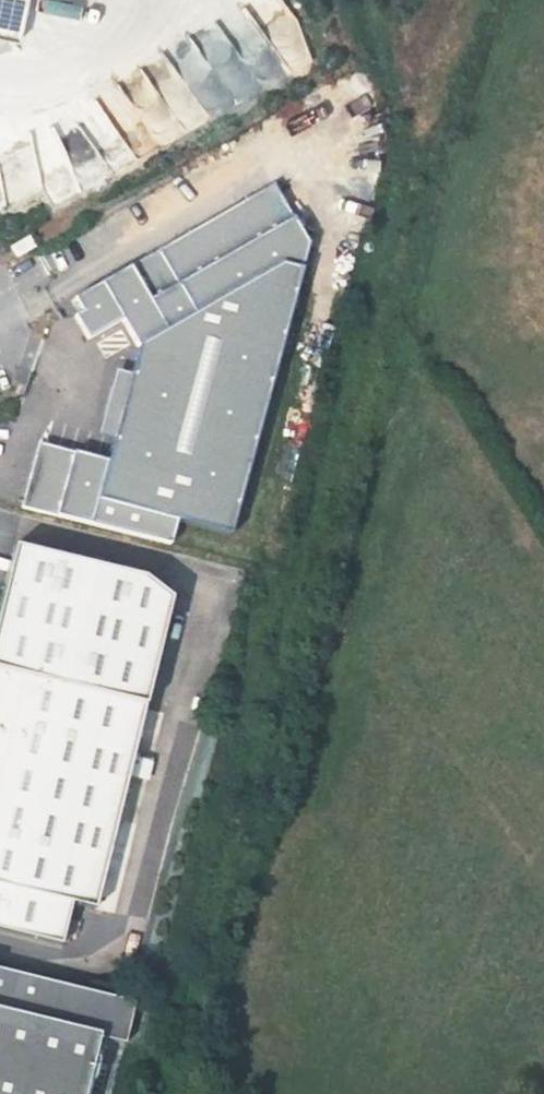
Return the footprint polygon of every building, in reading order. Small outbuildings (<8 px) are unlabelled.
[(19,43),(28,0),(0,0),(0,39),(19,43)] [(140,346),(109,462),(41,444),(23,509),(173,545),(178,522),(231,537),(304,248),(275,184),(75,299),(84,312),(76,316),(90,339),(123,321),(140,346)] [(30,237),(12,247),(18,258),(36,247),(30,237)] [(0,605),(0,673),(145,708),(170,602),(143,581),(14,548),(0,605)] [(94,911),(128,777),(132,758),(145,708),(0,673),(0,888),(94,911)] [(151,762),(132,758),(128,777),(147,781),(151,762)] [(98,1036),(0,1012),(0,1093),(84,1093),(98,1036)]
